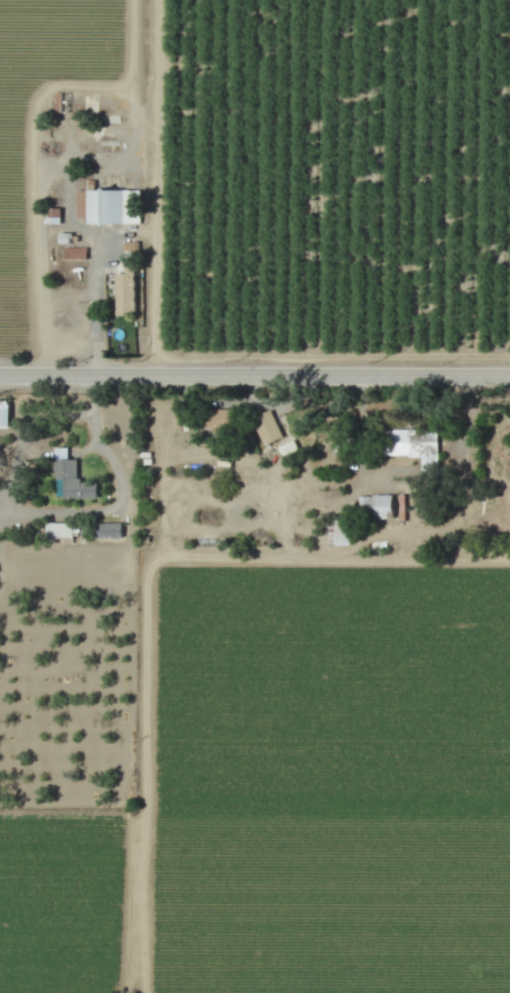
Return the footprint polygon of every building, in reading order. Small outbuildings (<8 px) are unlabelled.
[(77,189),(77,217),(89,217),(89,223),(141,223),(141,189),(77,189)] [(118,314),(137,314),(138,274),(118,273),(118,314)] [(12,404),(0,404),(0,427),(12,426),(12,404)] [(267,446),(285,436),(273,413),(254,422),(267,446)] [(392,456),(423,456),(424,478),(440,478),(439,430),(392,431),(392,456)] [(280,446),(284,455),(299,449),(295,440),(280,446)] [(56,498),(99,498),(100,482),(79,482),(79,460),(56,460),(56,498)] [(390,518),(390,511),(396,511),(396,495),(374,495),(375,519),(390,518)] [(74,538),(74,523),(47,523),(47,537),(74,538)] [(124,537),(124,523),(100,524),(101,538),(124,537)] [(350,523),(329,523),(330,545),(351,545),(350,523)]
